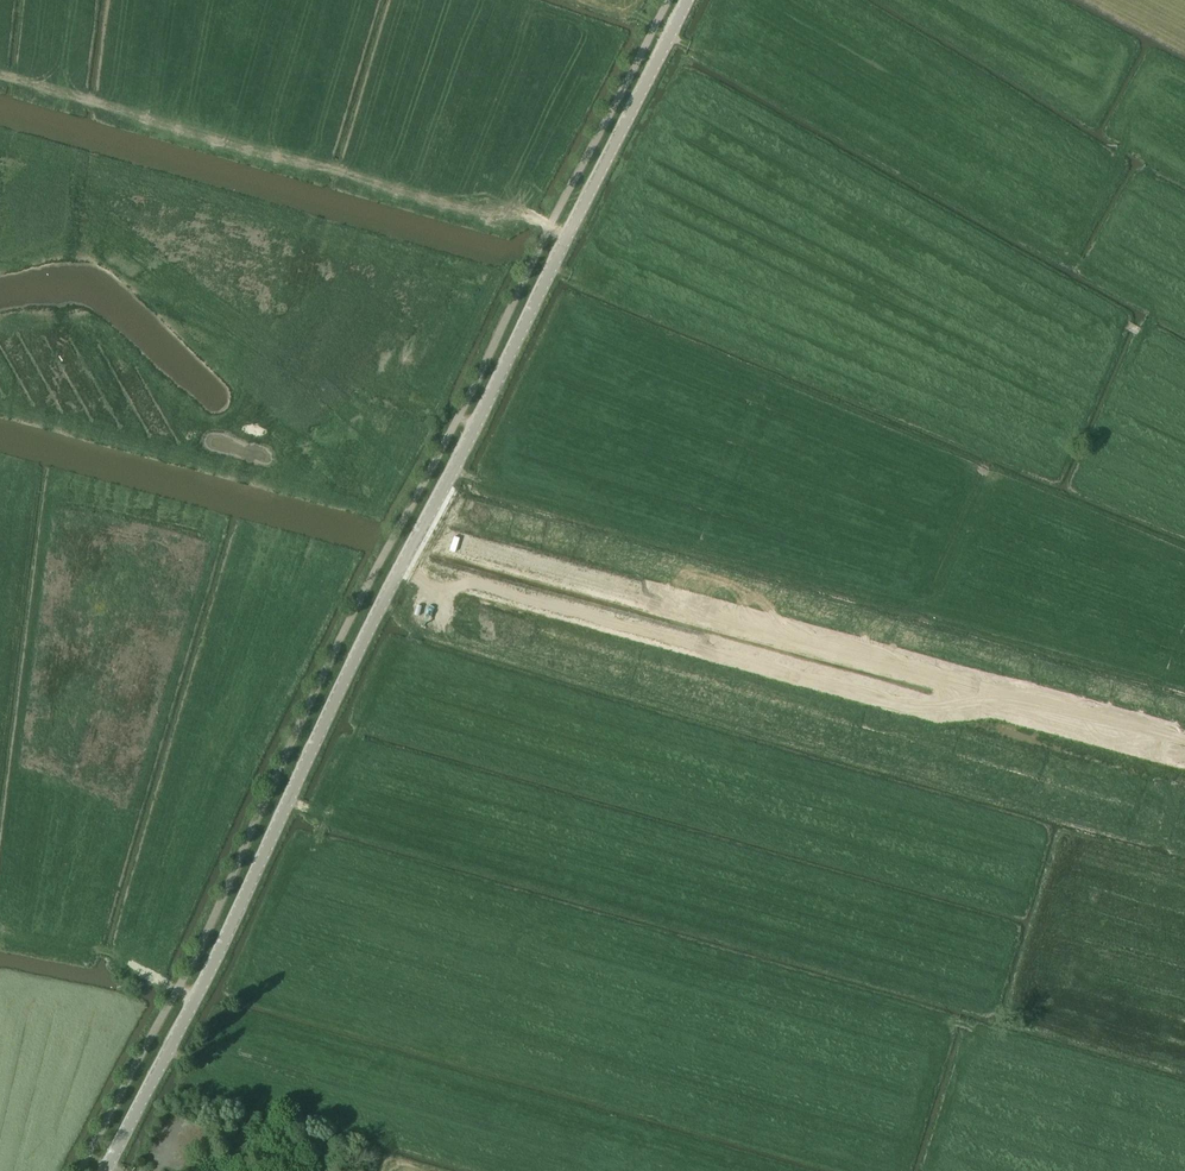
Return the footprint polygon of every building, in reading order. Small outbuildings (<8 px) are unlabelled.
[(275,1156),(266,1152),(263,1162),(272,1165),(275,1156)]
